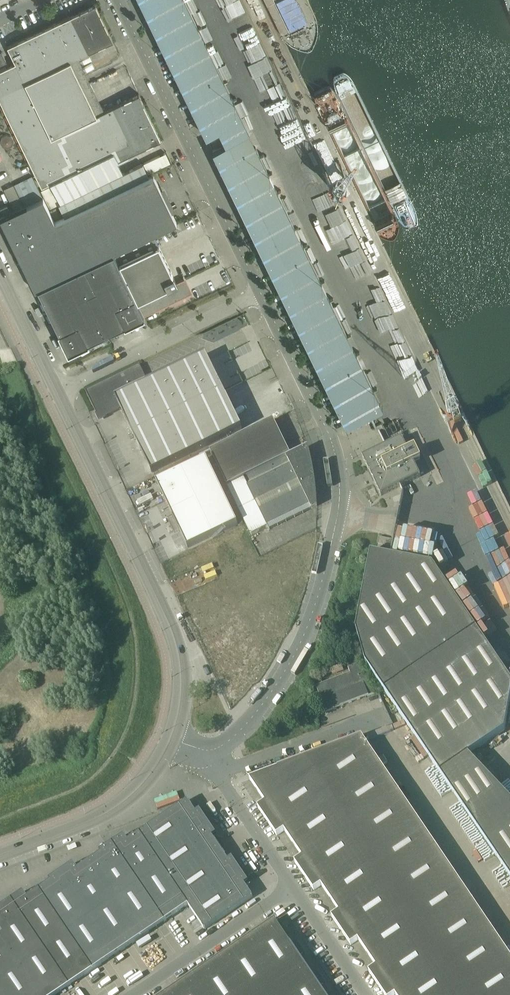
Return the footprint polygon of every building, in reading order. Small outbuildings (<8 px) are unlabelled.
[(185,0),(140,0),(206,136),(219,130),(226,144),(250,134),(185,0)] [(153,233),(177,222),(153,174),(149,176),(143,164),(123,173),(117,161),(118,161),(118,160),(161,139),(139,94),(97,114),(71,61),(113,40),(95,4),(8,46),(16,62),(9,66),(3,52),(2,51),(0,52),(0,107),(3,105),(42,186),(50,182),(52,185),(41,191),(50,209),(59,204),(64,217),(55,221),(44,198),(43,198),(32,176),(14,185),(25,207),(0,219),(16,250),(35,290),(38,289),(113,253),(153,233)] [(1,133),(6,144),(17,139),(12,128),(1,133)] [(382,408),(250,134),(226,144),(213,150),(346,425),(382,408)] [(214,147),(223,143),(221,137),(211,142),(214,147)] [(0,208),(3,213),(11,209),(9,204),(0,208)] [(113,253),(144,316),(191,293),(184,279),(176,282),(153,233),(113,253)] [(144,316),(113,253),(38,289),(68,353),(144,316)] [(359,301),(390,371),(394,369),(397,375),(416,367),(382,288),(375,291),(372,284),(370,285),(372,290),(366,293),(368,297),(359,301)] [(105,417),(121,409),(151,472),(241,429),(215,374),(205,355),(148,383),(139,365),(85,391),(96,414),(97,414),(105,417)] [(273,420),(209,451),(227,486),(235,481),(244,478),(245,477),(254,473),(263,468),(272,464),(281,459),(290,455),(273,420)] [(381,496),(400,486),(420,476),(414,463),(419,461),(413,449),(408,451),(402,438),(362,458),(381,496)] [(245,477),(244,478),(267,527),(268,529),(316,506),(317,506),(316,491),(314,475),(311,461),(308,447),(263,468),(254,473),(245,477)] [(237,524),(206,459),(156,483),(187,548),(237,524)] [(251,536),(267,527),(244,478),(235,481),(227,486),(251,536)] [(420,503),(423,492),(411,489),(409,501),(420,503)] [(467,755),(504,730),(509,700),(509,680),(432,565),(371,553),(356,629),(365,663),(509,877),(509,800),(467,755)] [(316,686),(326,712),(375,694),(362,661),(348,667),(350,673),(316,686)] [(249,779),(265,803),(258,808),(277,836),(284,831),(302,857),(295,862),(294,862),(314,891),(321,885),(339,912),(332,917),(331,917),(351,945),(358,940),(376,967),(368,972),(384,994),(395,994),(509,994),(509,956),(383,768),(362,737),(278,768),(278,769),(249,779)] [(84,976),(102,965),(166,922),(173,917),(180,912),(188,907),(204,929),(252,897),(252,896),(247,889),(244,885),(248,882),(232,857),(228,860),(225,856),(220,849),(220,848),(215,841),(212,837),(216,834),(213,830),(202,814),(199,810),(195,812),(193,808),(188,801),(187,800),(128,841),(124,835),(99,851),(100,853),(77,869),(73,863),(60,872),(49,880),(50,882),(27,897),(23,891),(0,907),(0,994),(56,994),(84,976)] [(290,944),(274,921),(165,994),(325,994),(290,944)] [(296,941),(291,945),(299,956),(304,953),(296,941)] [(317,972),(312,975),(320,987),(325,983),(317,972)]
